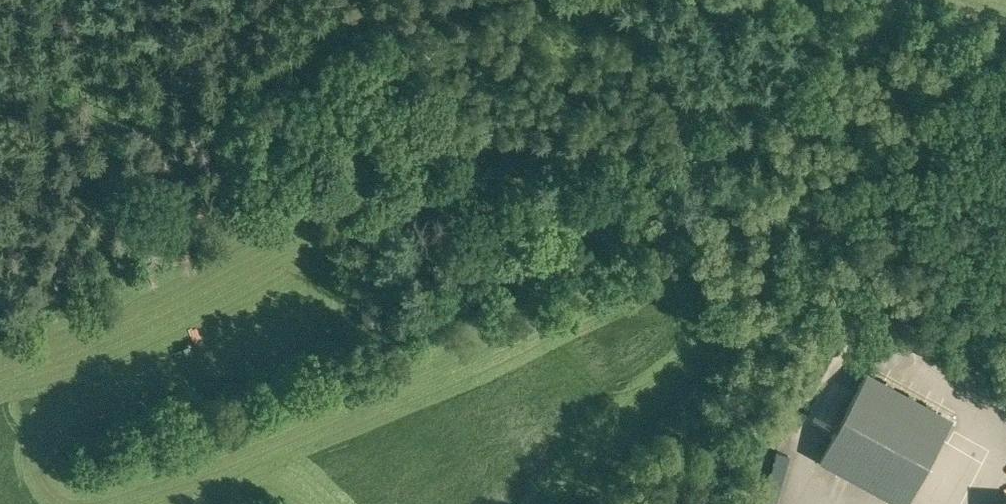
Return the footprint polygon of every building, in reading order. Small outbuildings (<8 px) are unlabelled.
[(866,373),(821,456),(906,502),(951,419),(866,373)]
